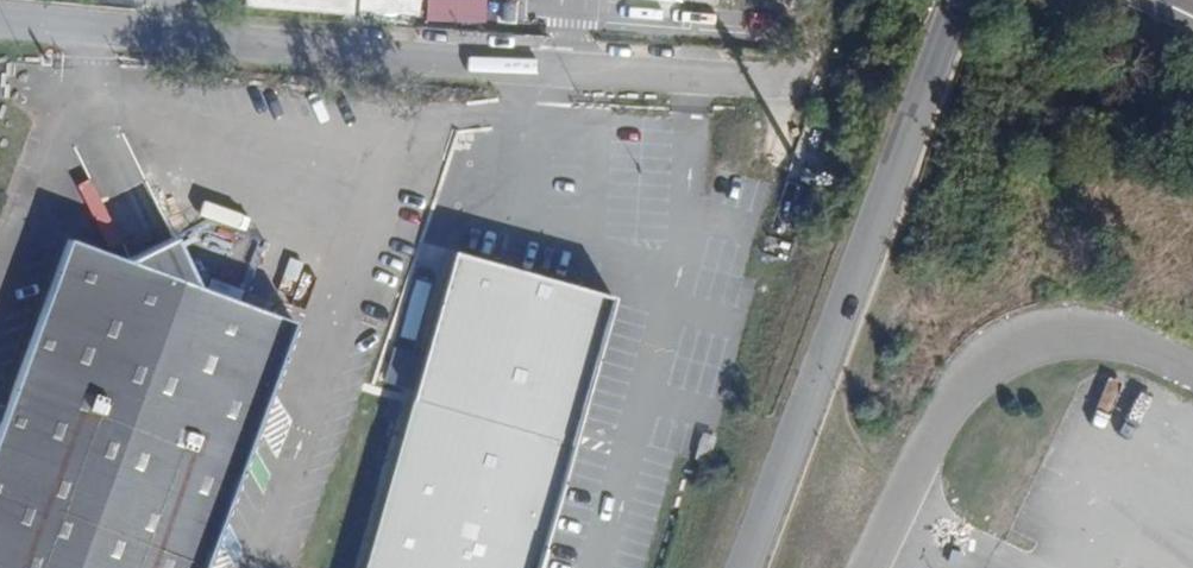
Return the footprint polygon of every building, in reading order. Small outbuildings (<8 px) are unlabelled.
[(268,404),(297,324),(201,291),(178,241),(154,253),(137,263),(68,237),(0,420),(0,567),(207,567),(268,404)] [(586,290),(450,251),(361,567),(537,567),(542,550),(539,550),(553,501),(567,452),(570,444),(592,365),(611,297),(586,290)] [(589,283),(586,290),(611,297),(592,365),(597,367),(616,299),(612,290),(589,283)]
